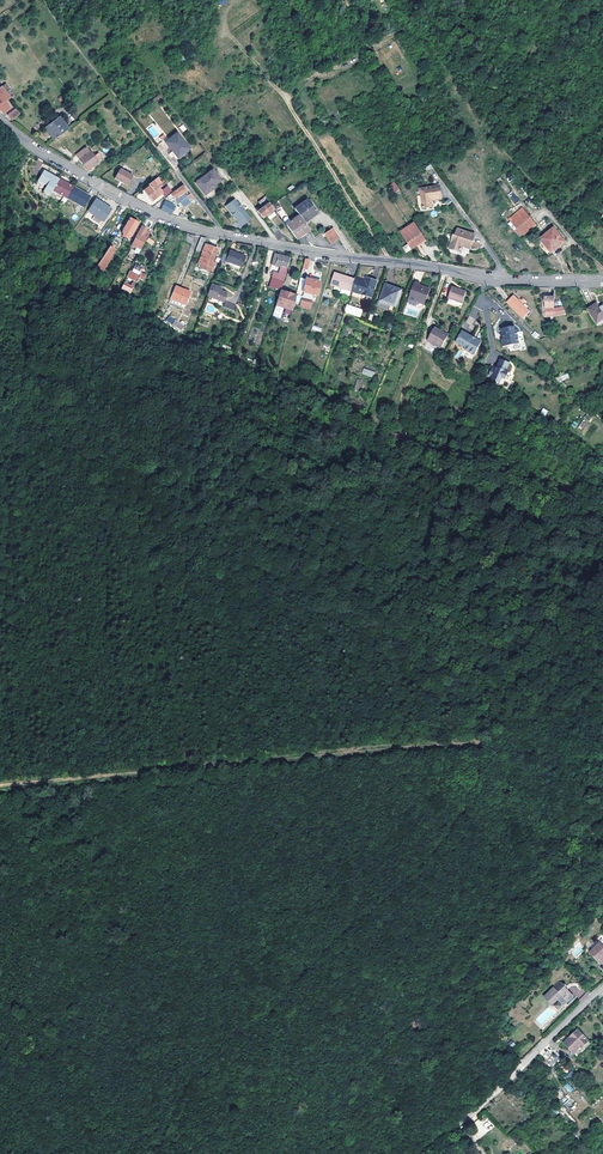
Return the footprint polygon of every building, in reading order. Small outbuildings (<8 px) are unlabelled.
[(345,0),(338,0),(352,20),(357,17),(345,0)] [(0,88),(0,112),(2,115),(9,110),(4,103),(8,99),(0,88)] [(18,115),(15,111),(7,117),(10,121),(18,115)] [(54,141),(68,130),(59,118),(45,129),(54,141)] [(153,126),(148,129),(153,137),(158,134),(153,126)] [(188,149),(176,133),(164,142),(171,151),(173,149),(178,157),(188,149)] [(92,157),(85,148),(75,156),(86,170),(96,163),(94,160),(99,156),(97,153),(92,157)] [(131,176),(119,169),(113,179),(126,186),(131,176)] [(52,190),(58,180),(43,171),(37,181),(46,186),(43,191),(50,195),(52,190)] [(219,180),(211,171),(195,183),(203,195),(209,190),(208,189),(219,180)] [(147,185),(149,187),(143,191),(150,202),(161,195),(163,198),(170,192),(166,187),(160,191),(156,186),(159,184),(157,180),(158,179),(157,178),(147,185)] [(66,198),(72,188),(58,179),(58,180),(52,190),(66,198)] [(394,194),(399,191),(394,183),(389,186),(394,194)] [(185,191),(181,187),(166,198),(170,203),(173,200),(177,204),(179,203),(183,208),(189,203),(182,193),(185,191)] [(72,188),(66,198),(82,208),(88,197),(72,188)] [(430,199),(441,197),(439,188),(420,191),(423,209),(431,208),(430,199)] [(419,212),(442,208),(441,197),(430,199),(431,208),(423,209),(420,191),(415,191),(419,212)] [(512,191),(507,195),(515,204),(519,200),(512,191)] [(303,222),(315,213),(305,198),(292,208),(298,216),(303,222)] [(224,206),(240,227),(249,219),(243,211),(240,208),(241,207),(237,203),(236,203),(233,199),(224,206)] [(103,223),(111,211),(94,200),(86,212),(103,223)] [(169,215),(173,207),(164,202),(160,210),(169,215)] [(261,218),(271,211),(266,204),(256,211),(261,218)] [(535,226),(522,210),(509,220),(512,224),(510,225),(519,238),(535,226)] [(315,213),(303,222),(304,224),(317,215),(315,213)] [(309,230),(304,224),(303,222),(298,216),(289,222),(287,220),(285,219),(284,221),(283,222),(285,225),(295,239),(309,230)] [(137,224),(128,219),(121,232),(121,236),(127,240),(130,237),(137,224)] [(410,249),(424,241),(413,225),(412,224),(400,233),(410,249)] [(425,240),(415,224),(413,225),(424,241),(425,240)] [(133,252),(137,255),(151,230),(150,229),(148,232),(140,227),(130,246),(134,248),(135,248),(133,252)] [(330,244),(338,239),(331,228),(323,233),(330,244)] [(477,235),(460,228),(457,235),(456,237),(453,236),(448,248),(459,253),(464,243),(471,247),(472,247),(477,235)] [(282,236),(278,230),(273,234),(277,240),(282,236)] [(550,252),(563,242),(552,230),(540,240),(550,252)] [(452,232),(446,250),(466,259),(471,247),(464,243),(459,253),(448,248),(453,236),(454,233),(452,232)] [(190,245),(194,236),(186,234),(182,242),(190,245)] [(204,238),(200,237),(195,250),(199,252),(204,238)] [(550,252),(540,240),(537,242),(549,257),(552,254),(550,252)] [(563,242),(550,252),(552,254),(564,243),(563,242)] [(215,249),(204,245),(198,259),(197,259),(192,271),(206,276),(210,268),(211,269),(212,266),(213,267),(215,259),(213,258),(216,249),(215,249)] [(405,253),(410,250),(407,245),(402,248),(405,253)] [(100,271),(113,251),(108,248),(95,268),(100,271)] [(244,257),(228,251),(224,262),(240,268),(244,257)] [(283,276),(289,258),(274,254),(272,259),(276,261),(274,266),(279,267),(277,274),(272,272),(267,287),(279,290),(283,276)] [(134,284),(137,279),(141,281),(144,276),(140,274),(138,278),(129,273),(126,279),(134,284)] [(349,293),(353,283),(344,280),(345,279),(333,275),(329,287),(340,290),(339,295),(348,298),(349,293)] [(363,283),(361,282),(354,280),(353,281),(353,283),(349,293),(369,299),(375,284),(364,280),(363,283)] [(315,298),(318,286),(304,283),(301,295),(315,298)] [(120,290),(129,294),(134,285),(133,284),(130,288),(130,290),(122,286),(120,290)] [(185,304),(190,292),(175,285),(170,297),(185,304)] [(223,303),(226,294),(221,292),(218,291),(219,289),(210,285),(209,288),(206,296),(223,303)] [(378,303),(389,308),(394,310),(400,293),(384,287),(378,303)] [(429,292),(414,287),(407,306),(414,308),(416,304),(423,307),(429,292)] [(465,292),(451,287),(446,299),(461,304),(465,292)] [(295,294),(279,290),(274,305),(282,307),(283,305),(292,307),(295,294)] [(528,306),(520,298),(519,300),(514,296),(507,303),(523,318),(530,311),(527,308),(528,306)] [(299,307),(311,310),(313,301),(301,298),(299,307)] [(545,308),(546,318),(553,317),(553,316),(562,316),(563,310),(553,310),(553,299),(544,299),(544,304),(545,304),(545,308)] [(225,302),(223,307),(234,310),(236,305),(225,302)] [(387,312),(389,308),(378,303),(376,308),(387,312)] [(360,318),(363,309),(347,304),(344,312),(360,318)] [(598,308),(596,305),(587,309),(595,324),(602,320),(602,306),(598,308)] [(182,330),(185,325),(168,315),(165,320),(182,330)] [(469,316),(462,328),(471,332),(477,320),(469,316)] [(439,346),(445,334),(437,330),(438,329),(432,326),(426,340),(439,346)] [(519,344),(517,330),(515,331),(514,326),(501,329),(502,333),(503,333),(504,339),(502,339),(501,339),(503,346),(519,344)] [(471,336),(462,331),(456,342),(465,347),(464,349),(474,355),(481,343),(480,341),(476,339),(474,340),(471,338),(471,336)] [(530,335),(535,340),(537,337),(531,331),(528,333),(530,335)] [(506,371),(510,363),(501,359),(496,370),(492,368),(488,375),(493,377),(491,380),(500,383),(502,377),(505,379),(509,372),(506,371)] [(364,368),(361,373),(373,377),(375,372),(364,368)] [(560,946),(562,948),(564,950),(569,945),(565,941),(562,944),(560,946)] [(599,943),(588,953),(599,965),(602,961),(602,960),(602,959),(602,958),(602,948),(599,943)] [(574,992),(568,985),(570,983),(568,981),(566,984),(561,978),(544,993),(552,1001),(558,995),(559,996),(563,993),(567,998),(574,992)] [(558,1001),(553,1005),(557,1010),(562,1006),(558,1001)] [(575,1030),(570,1035),(563,1042),(572,1051),(579,1045),(580,1045),(581,1045),(582,1046),(587,1042),(588,1041),(577,1029),(575,1030)] [(571,1071),(565,1077),(568,1080),(574,1074),(571,1071)] [(568,1082),(565,1085),(570,1092),(573,1090),(568,1082)] [(571,1110),(576,1104),(570,1098),(568,1100),(564,1097),(561,1100),(571,1110)] [(490,1124),(491,1124),(489,1121),(484,1123),(488,1131),(493,1128),(490,1124)]
